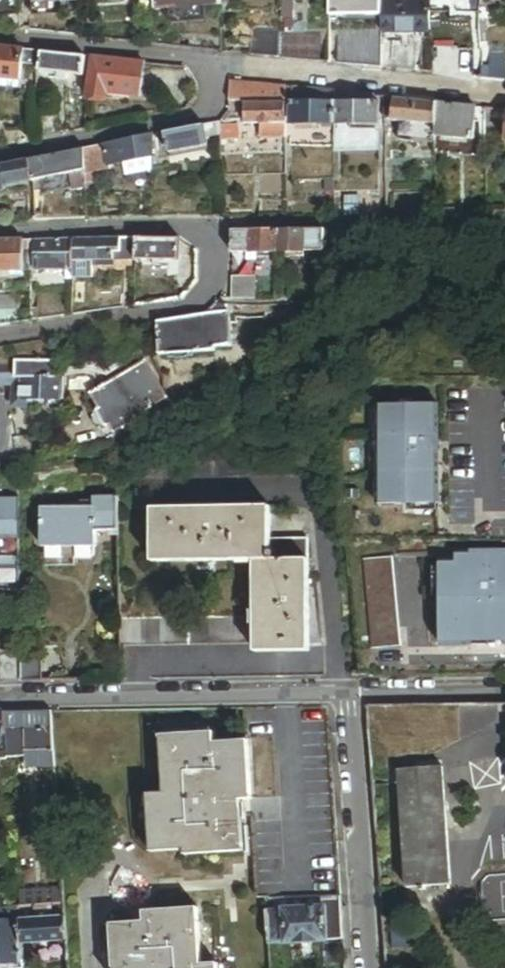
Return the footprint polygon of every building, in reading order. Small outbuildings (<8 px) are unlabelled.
[(156,13),(219,7),(219,0),(155,0),(156,13)] [(280,30),(291,30),(291,0),(280,0),(280,29),(280,30)] [(383,0),(330,0),(330,16),(382,16),(383,8),(383,0)] [(432,36),(432,9),(383,8),(382,16),(382,36),(432,36)] [(220,52),(219,19),(183,16),(185,48),(220,52)] [(254,56),(280,58),(280,30),(280,29),(255,27),(254,56)] [(338,64),(381,68),(382,43),(382,39),(338,38),(338,64)] [(382,43),(381,68),(416,72),(418,46),(382,43)] [(432,46),(431,73),(453,76),(453,47),(432,46)] [(22,53),(22,51),(0,49),(0,86),(19,88),(21,67),(22,53)] [(22,53),(21,67),(37,69),(36,55),(22,53)] [(82,58),(41,54),(40,72),(83,77),(82,58)] [(484,57),(482,79),(504,81),(504,59),(484,57)] [(144,65),(93,59),(88,100),(108,102),(109,95),(140,99),(144,65)] [(264,87),(230,84),(230,93),(232,93),(247,95),(247,91),(263,92),(264,87)] [(286,105),(286,89),(264,87),(263,92),(263,98),(271,99),(271,105),(286,105)] [(336,104),(336,94),(286,89),(286,105),(287,126),(287,128),(291,128),(291,105),(291,91),(325,95),(325,98),(319,98),(319,104),(336,104)] [(244,106),(271,105),(271,99),(263,98),(263,92),(247,91),(247,95),(232,93),(231,105),(244,106)] [(291,105),(319,104),(319,98),(325,98),(325,95),(291,91),(291,105)] [(372,97),(336,94),(336,104),(372,103),(372,97)] [(398,100),(385,99),(386,120),(398,122),(398,100)] [(435,125),(435,103),(398,100),(398,122),(402,122),(433,125),(435,125)] [(372,103),(336,104),(336,126),(381,125),(380,102),(372,103)] [(474,107),(435,103),(435,125),(436,134),(471,138),(474,107)] [(291,105),(291,128),(336,126),(336,104),(319,104),(291,105)] [(287,126),(286,105),(271,105),(244,106),(244,126),(259,126),(287,126)] [(432,141),(433,125),(402,122),(400,137),(432,141)] [(204,127),(207,139),(220,136),(220,126),(220,124),(204,127)] [(58,125),(38,129),(38,139),(58,135),(58,125)] [(220,136),(221,144),(237,144),(237,126),(220,126),(220,136)] [(259,135),(287,135),(287,128),(287,126),(259,126),(259,135)] [(207,139),(204,127),(164,135),(168,154),(208,146),(207,139)] [(152,159),(151,137),(106,146),(110,167),(120,165),(150,159),(152,159)] [(110,167),(106,146),(84,150),(85,171),(85,173),(87,173),(94,172),(97,172),(97,170),(110,167)] [(85,171),(84,150),(68,153),(70,174),(74,173),(84,171),(85,171)] [(70,174),(68,153),(29,161),(33,181),(70,174)] [(150,173),(150,159),(120,165),(123,178),(150,173)] [(29,161),(0,166),(0,188),(33,181),(29,161)] [(85,189),(84,171),(74,173),(78,190),(85,189)] [(94,172),(87,173),(87,190),(97,188),(94,172)] [(17,205),(0,205),(0,223),(17,223),(17,205)] [(324,254),(324,231),(279,232),(279,255),(324,254)] [(279,232),(232,233),(232,256),(249,256),(259,256),(279,255),(279,232)] [(119,239),(74,240),(74,264),(75,264),(95,263),(119,263),(119,239)] [(136,239),(119,239),(119,263),(136,262),(136,239)] [(178,241),(136,239),(136,262),(178,261),(178,241)] [(74,264),(74,240),(37,241),(37,243),(37,263),(38,272),(74,272),(74,264)] [(24,242),(0,242),(0,274),(12,273),(24,273),(24,242)] [(95,263),(75,264),(76,286),(96,285),(95,263)] [(232,275),(232,296),(256,296),(255,274),(232,275)] [(103,312),(127,309),(126,280),(108,280),(103,285),(103,312)] [(64,318),(63,290),(32,291),(33,323),(64,318)] [(21,297),(0,297),(0,328),(21,324),(21,297)] [(226,315),(226,304),(217,305),(206,316),(212,316),(226,315)] [(212,316),(215,347),(233,347),(230,315),(226,315),(212,316)] [(212,316),(206,316),(160,323),(163,355),(216,351),(215,347),(212,316)] [(166,396),(166,393),(146,362),(92,396),(102,411),(99,413),(111,430),(113,429),(119,437),(142,423),(140,421),(155,411),(152,405),(166,396)] [(24,379),(59,379),(59,364),(15,364),(15,371),(16,385),(13,385),(13,389),(13,410),(30,410),(30,402),(24,402),(24,379)] [(15,371),(0,371),(0,389),(13,389),(13,385),(16,385),(15,371)] [(66,402),(66,379),(59,379),(24,379),(24,402),(30,402),(49,402),(63,402),(66,402)] [(437,409),(381,409),(381,497),(417,497),(435,497),(436,497),(437,409)] [(107,432),(111,430),(99,413),(96,415),(94,419),(93,424),(95,427),(97,430),(99,432),(103,433),(107,432)] [(120,533),(119,498),(100,499),(96,502),(96,508),(82,509),(42,510),(43,550),(74,549),(94,549),(96,549),(96,533),(120,533)] [(19,500),(0,504),(0,520),(19,518),(19,500)] [(253,561),(254,617),(255,645),(255,650),(309,649),(307,540),(253,541),(252,506),(149,508),(150,563),(253,561)] [(20,540),(19,518),(0,520),(0,541),(13,540),(20,540)] [(13,540),(0,541),(0,559),(9,558),(20,558),(20,551),(13,551),(13,540)] [(94,556),(94,549),(74,549),(74,555),(80,561),(88,561),(94,556)] [(440,557),(440,563),(439,612),(439,642),(472,642),(472,635),(504,635),(504,549),(456,549),(456,557),(440,557)] [(390,554),(365,557),(374,647),(399,644),(390,554)] [(122,620),(122,648),(255,645),(254,617),(122,620)] [(22,681),(21,654),(4,654),(4,681),(22,681)] [(23,683),(43,683),(42,654),(22,654),(23,683)] [(383,709),(380,709),(377,710),(375,711),(373,713),(373,716),(373,719),(374,721),(377,723),(379,724),(382,724),(385,723),(387,721),(388,718),(388,715),(387,713),(385,711),(383,709)] [(55,757),(51,711),(6,712),(9,760),(26,760),(26,758),(55,757)] [(6,712),(0,712),(0,761),(9,760),(6,712)] [(244,787),(252,786),(249,742),(216,744),(216,733),(171,735),(172,749),(164,749),(166,791),(158,792),(158,807),(151,807),(153,852),(186,850),(186,855),(230,852),(229,845),(243,844),(242,817),(241,812),(236,812),(235,801),(241,801),(245,800),(244,787)] [(164,736),(164,749),(172,749),(171,735),(164,736)] [(55,757),(26,758),(26,760),(26,768),(56,768),(55,757)] [(451,764),(401,767),(409,887),(459,884),(451,764)] [(245,800),(253,800),(252,786),(244,787),(245,800)] [(150,793),(151,807),(158,807),(158,792),(150,793)] [(242,817),(254,816),(253,800),(245,800),(241,801),(241,812),(242,817)] [(244,851),(243,844),(229,845),(230,852),(244,851)] [(63,894),(46,895),(46,907),(64,906),(63,894)] [(46,895),(18,896),(19,908),(46,907),(46,895)] [(345,953),(341,895),(321,896),(322,906),(325,906),(327,940),(326,940),(327,955),(337,954),(343,954),(345,953)] [(282,909),(282,899),(267,900),(267,910),(282,909)] [(285,943),(326,940),(327,940),(325,906),(322,906),(282,909),(285,943)] [(35,923),(66,921),(65,908),(34,909),(35,923)] [(35,923),(34,909),(19,910),(20,922),(20,924),(35,923)] [(198,909),(190,910),(191,924),(199,924),(198,909)] [(267,910),(269,944),(285,943),(282,909),(267,910)] [(20,922),(19,910),(0,911),(0,923),(20,922)] [(190,910),(157,912),(158,921),(146,922),(112,924),(114,967),(115,967),(123,967),(212,967),(211,967),(202,967),(199,924),(191,924),(190,910)] [(158,921),(157,912),(145,912),(146,922),(158,921)] [(68,945),(66,921),(35,923),(20,924),(22,948),(23,947),(68,945)] [(23,964),(22,948),(20,924),(20,922),(0,923),(0,965),(23,964)] [(408,923),(395,924),(395,942),(409,941),(408,923)]
